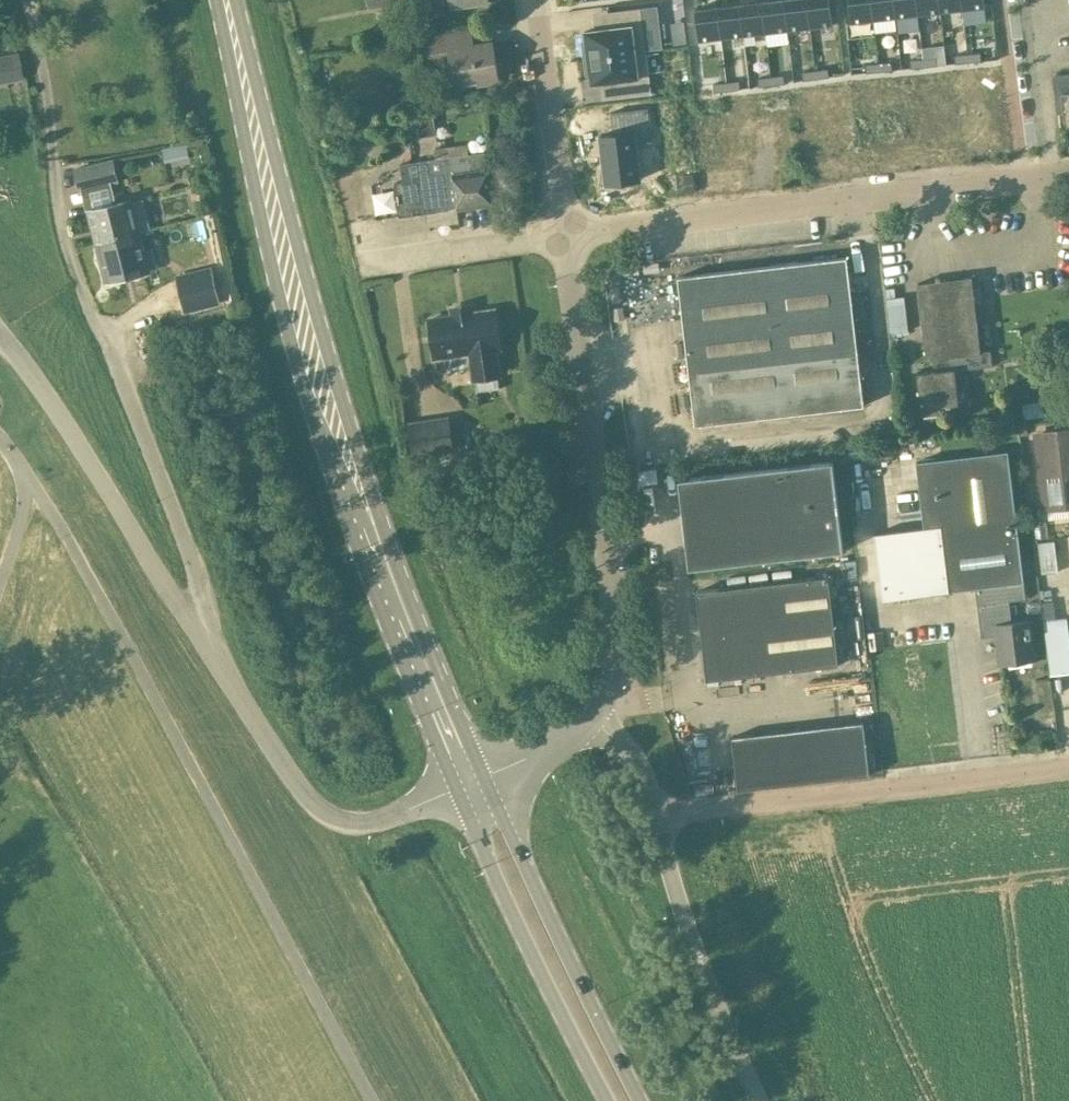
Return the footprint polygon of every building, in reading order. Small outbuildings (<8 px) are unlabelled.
[(762,2),(766,33),(788,30),(785,0),(776,0),(762,2)] [(788,30),(811,28),(807,0),(785,0),(788,30)] [(811,28),(833,25),(830,0),(807,0),(811,28)] [(853,25),(875,22),(872,0),(850,0),(853,25)] [(875,22),(897,19),(895,0),(872,0),(875,22)] [(897,19),(919,16),(917,0),(895,0),(897,19)] [(919,16),(941,13),(939,0),(917,0),(919,16)] [(941,13),(962,11),(961,0),(939,0),(941,13)] [(962,11),(984,8),(983,0),(961,0),(962,11)] [(762,2),(740,4),(744,36),(766,33),(762,2)] [(740,4),(718,7),(722,38),(744,36),(740,4)] [(718,7),(695,10),(699,41),(722,38),(718,7)] [(585,58),(646,51),(641,9),(611,12),(613,28),(596,30),(586,31),(587,41),(583,42),(585,58)] [(473,46),(471,31),(427,39),(431,68),(453,64),(457,87),(466,85),(466,82),(480,80),(480,83),(497,80),(491,43),(473,46)] [(981,49),(968,50),(969,59),(982,57),(981,49)] [(968,50),(955,52),(956,61),(969,59),(968,50)] [(651,93),(646,51),(585,58),(587,74),(591,74),(592,84),(602,83),(619,81),(621,96),(651,93)] [(22,81),(17,54),(0,57),(0,85),(22,81)] [(936,55),(923,57),(924,66),(937,64),(936,55)] [(923,57),(910,59),(911,67),(924,66),(923,57)] [(892,62),(879,64),(880,72),(893,70),(892,62)] [(879,64),(866,65),(867,74),(880,72),(879,64)] [(829,69),(816,70),(817,79),(830,77),(829,69)] [(816,70),(802,72),(804,81),(817,79),(816,70)] [(1054,76),(1058,110),(1065,109),(1067,126),(1068,126),(1068,74),(1054,76)] [(784,75),(771,76),(772,85),(785,84),(784,75)] [(771,76),(758,78),(759,87),(772,85),(771,76)] [(740,81),(727,82),(728,91),(741,89),(740,81)] [(727,82),(714,84),(715,93),(728,91),(727,82)] [(409,139),(421,138),(417,106),(405,108),(409,139)] [(612,134),(601,136),(607,183),(641,179),(636,142),(650,140),(646,108),(610,113),(612,134)] [(187,142),(163,148),(166,161),(190,154),(187,142)] [(452,157),(451,148),(435,150),(437,159),(401,164),(404,182),(395,183),(400,217),(448,210),(448,208),(458,207),(458,209),(493,205),(488,169),(487,169),(485,153),(452,157)] [(112,160),(76,169),(81,190),(117,181),(112,160)] [(373,192),(376,214),(398,211),(396,189),(373,192)] [(98,247),(141,237),(139,231),(151,229),(144,200),(132,203),(132,201),(89,212),(98,247)] [(150,272),(141,237),(98,247),(107,283),(150,272)] [(696,425),(865,406),(848,257),(679,277),(696,425)] [(220,302),(214,276),(211,267),(177,275),(179,285),(185,310),(220,302)] [(992,352),(982,353),(972,277),(918,283),(927,360),(933,359),(934,372),(919,374),(924,414),(940,412),(939,405),(958,403),(954,370),(993,365),(992,352)] [(889,330),(908,329),(907,295),(888,296),(889,330)] [(436,358),(469,353),(473,379),(500,375),(497,349),(501,348),(495,309),(430,319),(436,358)] [(451,415),(409,422),(415,456),(456,450),(451,415)] [(1068,506),(1068,432),(1038,435),(1046,508),(1068,506)] [(943,525),(951,591),(977,588),(983,638),(999,636),(1002,664),(1034,660),(1030,621),(1013,623),(1010,601),(1027,599),(1009,449),(917,460),(925,527),(943,525)] [(690,568),(844,550),(834,461),(680,479),(690,568)] [(1038,541),(1039,571),(1065,570),(1064,540),(1038,541)] [(708,680),(840,665),(830,576),(697,591),(708,680)] [(1053,675),(1068,672),(1068,626),(1063,593),(1040,597),(1053,675)] [(738,790),(871,775),(865,723),(732,738),(738,790)]
